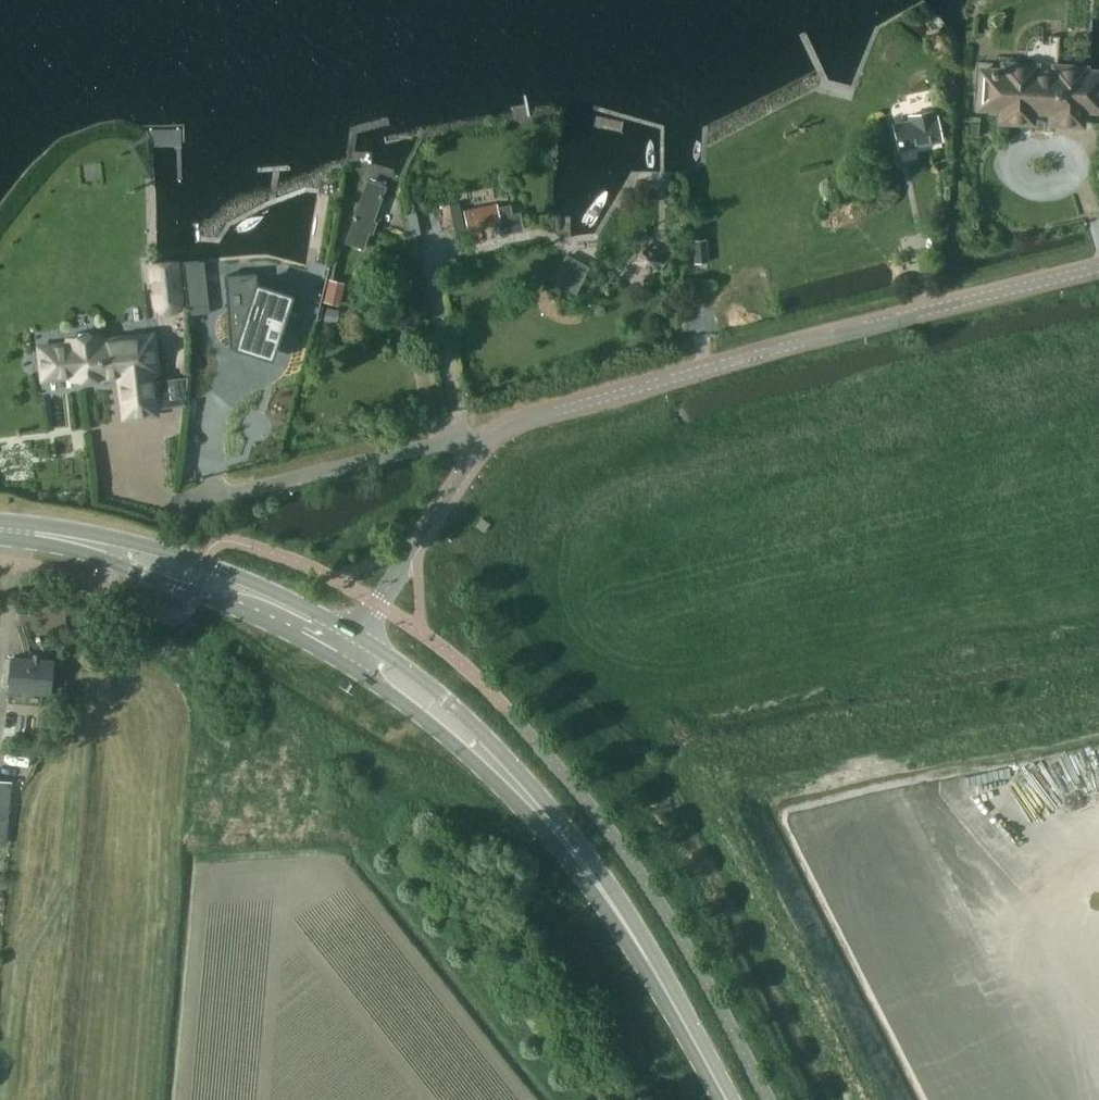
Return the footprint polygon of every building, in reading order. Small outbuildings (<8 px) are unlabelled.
[(1000,120),(1033,122),(1033,110),(1051,111),(1051,123),(1082,125),(1083,109),(1098,110),(1098,72),(1086,71),(1086,68),(1054,66),(1054,73),(1036,72),(1036,65),(1003,63),(1003,70),(981,69),(979,107),(1001,108),(1000,120)] [(911,121),(894,124),(899,148),(942,139),(937,115),(933,116),(932,110),(910,115),(911,121)] [(970,123),(969,136),(978,137),(979,124),(970,123)] [(367,179),(344,243),(363,249),(369,233),(373,234),(378,221),(375,220),(387,186),(367,179)] [(453,203),(456,224),(466,223),(463,202),(453,203)] [(504,203),(464,211),(468,228),(501,222),(503,233),(523,228),(520,213),(507,216),(504,203)] [(416,212),(406,214),(408,220),(411,235),(421,232),(416,212)] [(707,239),(693,239),(694,262),(707,260),(707,239)] [(644,244),(634,260),(650,270),(661,254),(644,244)] [(566,256),(550,287),(573,300),(590,268),(566,256)] [(184,302),(180,258),(148,262),(151,293),(152,301),(155,309),(161,315),(170,316),(178,313),(184,308),(184,302)] [(204,260),(199,261),(182,263),(187,307),(209,305),(204,260)] [(256,272),(225,274),(225,283),(226,299),(230,347),(234,347),(272,359),(290,304),(290,303),(293,293),(257,282),(256,272)] [(328,279),(322,300),(339,304),(344,283),(328,279)] [(121,374),(123,387),(126,415),(155,412),(150,371),(156,370),(153,341),(126,344),(126,338),(99,341),(99,334),(70,338),(71,345),(40,348),(43,377),(74,373),(75,380),(121,374)] [(253,390),(255,361),(226,360),(225,388),(253,390)] [(45,703),(56,704),(57,692),(51,691),(54,660),(14,656),(11,688),(12,688),(11,700),(26,702),(27,689),(46,691),(45,703)] [(7,841),(13,781),(0,780),(0,841),(7,841)]
